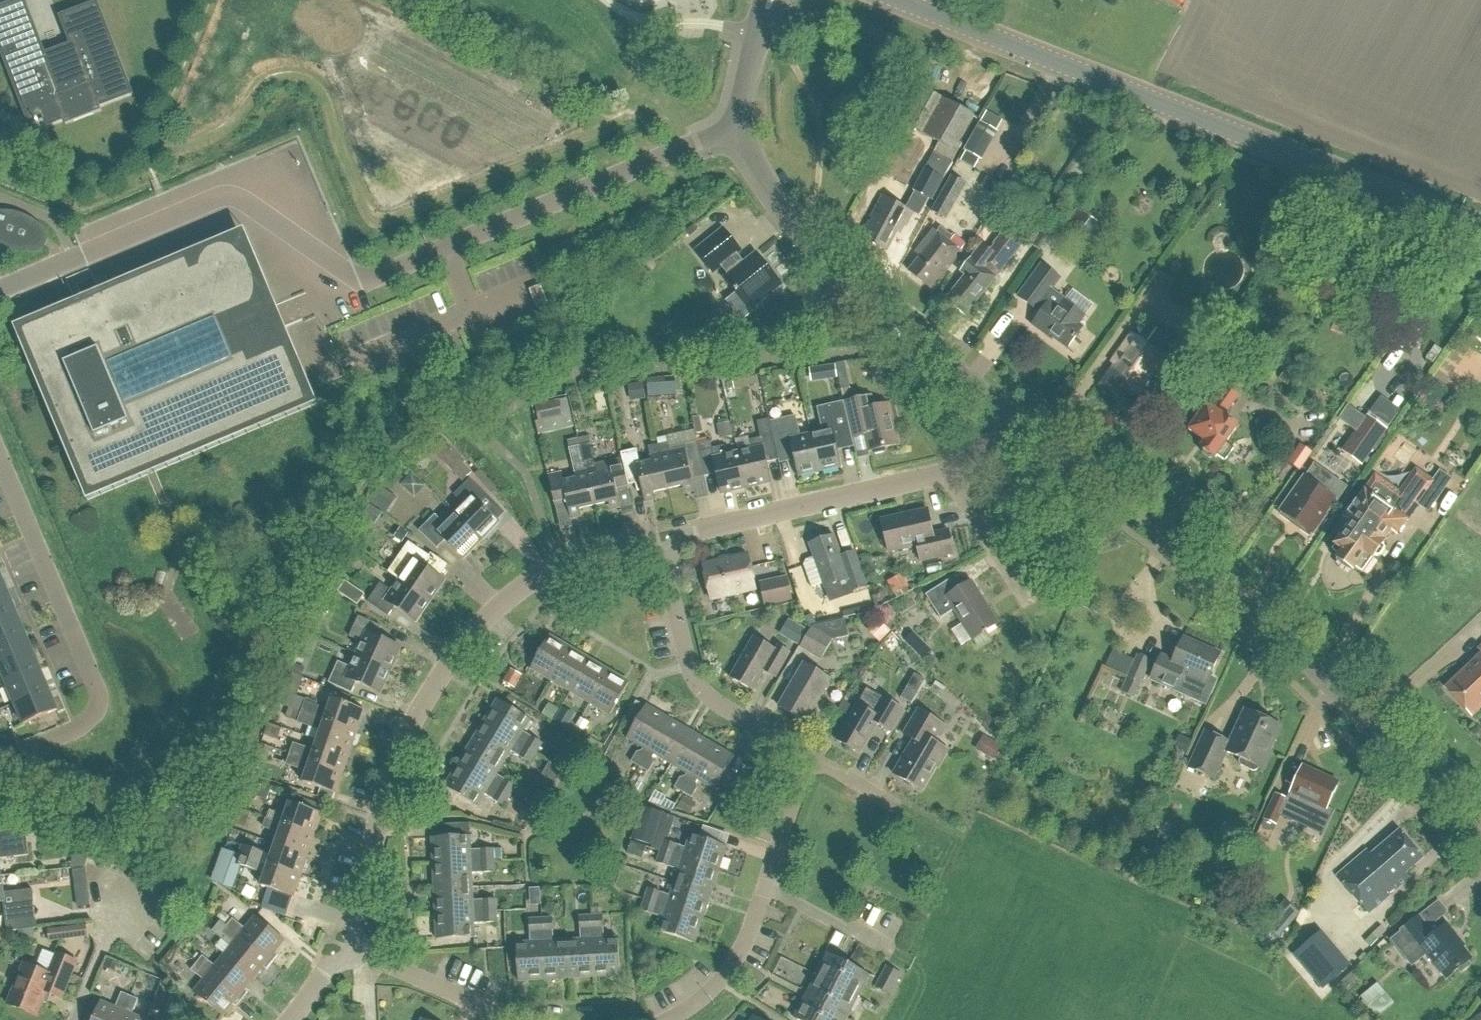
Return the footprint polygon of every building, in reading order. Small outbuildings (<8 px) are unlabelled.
[(0,11),(0,40),(29,114),(41,109),(47,126),(64,120),(66,125),(102,111),(99,103),(128,92),(95,7),(64,18),(75,46),(42,59),(21,3),(0,11)] [(913,191),(932,202),(978,119),(920,87),(900,123),(938,144),(913,191)] [(979,122),(972,135),(991,145),(998,132),(979,122)] [(974,169),(979,159),(966,152),(961,162),(974,169)] [(931,212),(946,220),(967,184),(952,176),(931,212)] [(906,227),(913,213),(883,197),(869,223),(870,223),(862,239),(886,251),(896,232),(901,234),(905,226),(906,227)] [(1074,241),(1091,218),(1078,208),(1061,232),(1074,241)] [(0,245),(4,247),(8,249),(13,251),(17,252),(21,253),(26,253),(30,253),(35,253),(39,252),(42,250),(44,248),(47,242),(48,238),(47,234),(45,229),(42,226),(38,223),(34,220),(30,218),(26,216),(22,214),(17,213),(12,212),(9,211),(5,211),(1,211),(0,211),(0,245)] [(1043,219),(1028,243),(1039,251),(1055,227),(1043,219)] [(744,263),(737,254),(741,251),(723,229),(696,251),(713,273),(721,267),(728,276),(725,279),(750,311),(782,285),(756,254),(744,263)] [(947,272),(962,252),(950,243),(954,239),(941,229),(938,233),(935,231),(919,250),(924,254),(909,272),(933,290),(947,272)] [(947,301),(966,316),(1022,244),(1005,231),(994,245),(997,247),(992,252),(983,245),(962,272),(967,276),(947,301)] [(73,308),(21,330),(90,493),(307,402),(304,395),(284,349),(247,360),(241,343),(245,341),(238,326),(234,327),(230,317),(236,317),(242,316),(247,312),(252,308),(255,302),(257,296),(257,290),(257,283),(255,277),(253,271),(251,265),(247,260),(243,255),(238,251),(232,248),(226,246),(220,245),(214,247),(208,251),(204,255),(201,261),(199,268),(190,271),(187,260),(73,308)] [(1480,261),(1471,276),(1476,280),(1475,281),(1480,284),(1480,262),(1480,261)] [(1025,300),(1037,310),(1039,308),(1043,311),(1032,325),(1046,336),(1048,334),(1068,349),(1083,328),(1080,326),(1086,317),(1065,302),(1066,300),(1052,290),(1056,285),(1060,279),(1041,266),(1019,296),(1025,300)] [(1164,357),(1159,354),(1170,338),(1149,323),(1137,339),(1132,335),(1118,353),(1122,356),(1114,366),(1109,373),(1100,386),(1116,397),(1125,385),(1138,394),(1164,357)] [(835,365),(810,369),(812,381),(837,377),(835,365)] [(755,371),(743,374),(746,387),(758,384),(755,371)] [(840,384),(843,397),(844,403),(852,401),(851,395),(848,382),(840,384)] [(631,402),(646,400),(644,383),(629,385),(631,402)] [(676,383),(647,385),(648,397),(677,395),(676,383)] [(1216,459),(1218,456),(1225,461),(1233,449),(1226,444),(1238,427),(1223,417),(1239,395),(1227,387),(1211,409),(1207,406),(1189,431),(1206,443),(1202,448),(1203,449),(1203,454),(1210,459),(1214,457),(1216,459)] [(852,401),(844,403),(852,438),(865,436),(869,452),(872,452),(872,454),(875,455),(884,453),(886,450),(885,448),(899,445),(896,431),(900,430),(894,403),(890,404),(875,408),(872,396),(852,401)] [(536,406),(539,422),(563,417),(559,400),(536,406)] [(811,436),(819,472),(841,467),(837,449),(839,448),(841,445),(841,443),(852,440),(852,438),(844,403),(818,409),(823,433),(811,436)] [(1367,415),(1346,445),(1366,460),(1387,430),(1367,415)] [(770,420),(769,420),(778,460),(794,457),(798,477),(819,472),(811,436),(800,438),(795,416),(770,422),(770,420)] [(695,430),(697,429),(698,434),(703,433),(702,428),(699,417),(692,418),(695,430)] [(751,451),(738,454),(746,489),(770,483),(766,463),(778,460),(769,420),(758,422),(761,439),(749,441),(751,451)] [(734,437),(731,423),(717,426),(720,440),(734,437)] [(589,437),(579,439),(580,446),(590,444),(589,437)] [(457,448),(454,450),(442,438),(431,450),(463,482),(473,472),(463,462),(467,458),(457,448)] [(579,439),(567,442),(569,449),(571,449),(580,446),(579,439)] [(697,444),(704,477),(717,474),(721,494),(746,489),(738,454),(726,456),(724,447),(713,449),(711,441),(697,444)] [(658,445),(668,490),(683,487),(684,491),(694,488),(692,480),(704,477),(697,444),(697,443),(669,449),(668,443),(658,445)] [(584,462),(594,507),(609,503),(609,507),(620,505),(617,493),(629,490),(622,460),(595,466),(590,444),(580,446),(584,462)] [(668,490),(658,445),(648,448),(652,463),(637,466),(644,499),(654,497),(653,493),(668,490)] [(1300,445),(1287,463),(1300,472),(1312,453),(1300,445)] [(579,510),(594,507),(584,462),(580,446),(571,449),(578,479),(563,482),(561,474),(548,476),(555,507),(567,504),(570,516),(580,514),(579,510)] [(1263,446),(1252,465),(1265,472),(1276,453),(1263,446)] [(1281,516),(1290,522),(1292,519),(1299,524),(1296,527),(1309,536),(1311,532),(1313,534),(1326,515),(1336,500),(1342,492),(1346,488),(1346,487),(1314,465),(1311,470),(1305,479),(1304,478),(1281,512),(1283,513),(1281,516)] [(1440,472),(1434,481),(1416,468),(1416,469),(1414,471),(1398,492),(1375,476),(1346,519),(1351,523),(1335,546),(1336,546),(1332,552),(1339,556),(1337,559),(1338,560),(1338,561),(1344,566),(1351,570),(1352,569),(1354,571),(1356,568),(1363,573),(1375,556),(1380,557),(1385,549),(1383,545),(1385,542),(1384,542),(1392,531),(1397,535),(1419,504),(1428,510),(1451,479),(1440,472)] [(464,506),(455,516),(480,541),(498,523),(480,505),(488,497),(470,480),(454,496),(464,506)] [(381,487),(370,503),(386,514),(397,498),(381,487)] [(376,525),(383,513),(370,505),(363,517),(376,525)] [(933,534),(927,510),(881,520),(889,553),(917,547),(920,562),(954,555),(948,530),(933,534)] [(480,541),(455,516),(445,526),(435,516),(419,532),(437,549),(445,541),(463,559),(480,541)] [(409,534),(401,528),(394,537),(403,544),(409,534)] [(812,588),(823,584),(825,589),(849,580),(853,592),(867,587),(856,556),(854,552),(841,556),(834,536),(809,545),(814,558),(806,561),(804,566),(812,588)] [(388,573),(400,581),(429,602),(444,581),(423,567),(429,557),(408,543),(388,573)] [(703,566),(711,600),(756,590),(748,556),(703,566)] [(894,595),(909,587),(903,574),(887,582),(894,595)] [(760,583),(765,607),(793,601),(788,577),(760,583)] [(429,602),(400,581),(392,592),(380,584),(367,603),(388,617),(394,608),(415,622),(429,602)] [(940,619),(953,611),(962,624),(952,631),(962,647),(998,624),(972,582),(956,592),(949,581),(926,595),(940,619)] [(365,595),(346,582),(338,593),(358,606),(365,595)] [(893,603),(928,655),(943,645),(949,655),(959,649),(917,587),(893,603)] [(0,592),(0,616),(15,610),(6,590),(0,592)] [(733,613),(760,610),(759,602),(732,606),(733,613)] [(0,616),(0,640),(23,630),(15,610),(0,616)] [(814,616),(805,619),(808,626),(817,625),(814,616)] [(363,643),(357,656),(390,671),(400,648),(377,638),(381,627),(358,617),(349,637),(363,643)] [(800,647),(800,648),(821,660),(833,640),(848,636),(844,619),(812,627),(809,632),(808,633),(803,642),(800,647)] [(789,620),(780,635),(800,647),(803,642),(808,633),(809,632),(789,620)] [(892,632),(879,620),(868,631),(881,644),(892,632)] [(0,640),(0,663),(31,650),(23,630),(0,640)] [(300,642),(314,648),(318,638),(307,634),(304,633),(300,642)] [(531,668),(551,680),(569,649),(549,637),(531,668)] [(753,691),(764,672),(775,679),(790,653),(778,647),(776,650),(753,638),(730,678),(753,691)] [(1210,677),(1220,654),(1184,638),(1174,661),(1161,656),(1151,679),(1176,690),(1177,688),(1193,695),(1194,700),(1204,704),(1208,702),(1216,683),(1214,679),(1210,677)] [(551,680),(571,692),(589,661),(569,649),(551,680)] [(0,663),(0,680),(1,682),(2,686),(40,669),(31,650),(0,663)] [(1445,689),(1473,717),(1480,709),(1480,654),(1445,689)] [(1138,655),(1121,692),(1135,698),(1151,661),(1138,655)] [(390,671),(357,656),(351,669),(338,663),(329,683),(352,694),(356,683),(379,694),(390,671)] [(571,692),(591,703),(609,672),(589,661),(571,692)] [(303,677),(306,669),(293,664),(290,672),(303,677)] [(779,707),(805,723),(830,680),(804,664),(779,707)] [(40,669),(2,686),(7,684),(15,704),(48,689),(40,669)] [(515,688),(522,676),(511,669),(504,682),(515,688)] [(609,672),(591,703),(611,715),(629,684),(609,672)] [(925,680),(914,673),(900,698),(911,704),(925,680)] [(945,687),(935,681),(931,688),(941,694),(945,687)] [(48,689),(15,704),(24,725),(57,711),(48,689)] [(890,733),(903,710),(867,689),(836,741),(860,755),(877,725),(890,733)] [(289,708),(301,712),(305,702),(305,700),(296,697),(282,692),(277,704),(289,708)] [(309,715),(357,732),(365,711),(332,700),(328,710),(305,702),(301,712),(309,715)] [(497,700),(484,722),(536,754),(542,744),(523,732),(530,720),(497,700)] [(559,709),(548,703),(541,715),(552,721),(559,709)] [(1048,704),(1041,707),(1044,714),(1051,711),(1048,704)] [(631,763),(640,768),(668,719),(646,706),(636,724),(627,739),(643,749),(642,752),(637,753),(631,763)] [(563,707),(553,722),(566,730),(575,715),(563,707)] [(298,722),(301,712),(289,708),(286,718),(298,722)] [(938,768),(948,751),(934,743),(944,725),(918,710),(903,735),(913,741),(893,774),(922,791),(936,767),(938,768)] [(1270,751),(1281,726),(1244,710),(1229,743),(1205,732),(1189,769),(1214,780),(1226,753),(1241,759),(1239,762),(1241,766),(1254,772),(1257,771),(1259,767),(1264,770),(1272,752),(1270,751)] [(322,729),(317,741),(350,753),(357,732),(309,715),(306,724),(322,729)] [(1005,716),(994,719),(998,734),(1009,731),(1005,716)] [(583,731),(589,722),(581,717),(575,726),(583,731)] [(654,755),(671,765),(690,731),(668,719),(640,768),(648,773),(654,763),(653,758),(654,755)] [(484,722),(471,744),(504,764),(511,752),(530,764),(536,754),(484,722)] [(265,733),(278,738),(282,729),(268,724),(265,733)] [(675,788),(683,793),(712,744),(690,731),(671,765),(687,774),(685,777),(680,778),(675,788)] [(1192,741),(1180,735),(1172,749),(1185,755),(1192,741)] [(993,759),(1001,746),(984,736),(976,749),(993,759)] [(295,756),(343,773),(350,753),(317,741),(313,753),(298,747),(295,756)] [(471,744),(458,765),(510,797),(516,787),(497,775),(504,764),(471,744)] [(712,744),(683,793),(692,798),(698,788),(696,784),(698,781),(715,790),(734,757),(712,744)] [(260,745),(256,759),(266,762),(271,749),(260,745)] [(343,773),(295,756),(292,764),(308,770),(303,783),(336,794),(343,773)] [(445,787),(455,793),(452,798),(450,802),(477,819),(478,819),(483,811),(477,807),(484,795),(504,807),(510,797),(458,765),(445,787)] [(1275,794),(1265,820),(1276,825),(1283,809),(1290,813),(1288,819),(1303,826),(1313,803),(1326,809),(1338,783),(1302,766),(1287,799),(1275,794)] [(267,800),(272,787),(250,780),(245,793),(267,800)] [(677,807),(690,815),(696,803),(684,796),(677,807)] [(267,819),(282,824),(315,836),(323,815),(290,803),(285,816),(270,810),(267,819)] [(526,831),(536,814),(523,806),(512,823),(526,831)] [(642,808),(632,840),(653,847),(664,815),(642,808)] [(249,813),(235,809),(230,822),(244,827),(249,813)] [(279,833),(275,845),(308,856),(315,836),(282,824),(267,819),(264,828),(279,833)] [(1268,839),(1275,824),(1265,820),(1264,820),(1257,834),(1268,839)] [(432,838),(433,864),(494,861),(493,850),(471,851),(470,824),(442,825),(442,838),(432,838)] [(29,856),(26,830),(0,833),(0,860),(29,856)] [(1424,859),(1400,831),(1371,856),(1367,851),(1338,876),(1369,914),(1410,879),(1406,874),(1424,859)] [(664,841),(661,852),(719,871),(727,847),(690,835),(686,848),(664,841)] [(643,858),(646,847),(631,842),(627,854),(643,858)] [(239,855),(301,877),(308,856),(275,845),(271,857),(242,846),(239,855)] [(679,871),(674,883),(711,895),(719,871),(661,852),(657,863),(679,871)] [(294,898),(301,877),(239,855),(236,863),(265,874),(261,886),(294,898)] [(433,864),(434,889),(472,887),(472,874),(494,873),(494,861),(433,864)] [(5,920),(6,930),(7,931),(18,930),(34,928),(37,928),(37,926),(36,917),(33,890),(3,893),(1,877),(0,877),(0,903),(3,903),(5,920)] [(59,910),(54,877),(38,880),(43,913),(59,910)] [(649,889),(645,900),(703,919),(711,895),(674,883),(670,896),(649,889)] [(434,889),(436,915),(496,912),(496,900),(473,901),(472,887),(434,889)] [(540,905),(539,888),(530,889),(530,905),(540,905)] [(78,909),(91,907),(89,895),(76,897),(78,909)] [(703,919),(645,900),(641,911),(663,918),(658,932),(695,944),(703,919)] [(602,908),(590,908),(591,917),(603,916),(602,908)] [(221,921),(220,921),(227,927),(233,920),(222,911),(216,917),(221,921)] [(496,912),(436,915),(437,940),(475,938),(474,924),(497,923),(496,912)] [(603,916),(591,917),(594,978),(620,976),(618,938),(604,939),(603,916)] [(1412,967),(1428,955),(1446,979),(1472,960),(1457,940),(1459,939),(1448,924),(1433,935),(1418,916),(1399,930),(1400,932),(1390,940),(1412,967)] [(581,940),(567,941),(569,979),(594,978),(591,917),(579,917),(581,940)] [(233,920),(227,927),(272,963),(278,956),(274,953),(284,941),(255,918),(246,930),(233,920)] [(552,919),(541,920),(544,980),(569,979),(567,941),(554,942),(552,919)] [(544,980),(541,920),(529,920),(530,943),(516,944),(518,982),(544,980)] [(212,932),(221,939),(231,948),(225,955),(225,956),(254,979),(263,967),(267,970),(272,963),(227,927),(220,921),(212,932)] [(48,930),(50,942),(88,937),(86,925),(48,930)] [(1386,931),(1381,926),(1365,942),(1370,947),(1386,931)] [(7,934),(9,950),(39,946),(37,930),(7,934)] [(1351,966),(1321,930),(1293,954),(1323,990),(1351,966)] [(1383,941),(1377,947),(1381,952),(1388,946),(1383,941)] [(63,1000),(78,963),(56,954),(48,974),(23,965),(7,1005),(38,1017),(47,994),(63,1000)] [(828,954),(816,977),(837,988),(849,965),(828,954)] [(203,957),(197,964),(242,1000),(248,993),(244,990),(254,979),(225,956),(215,967),(203,957)] [(108,959),(104,967),(115,971),(118,963),(108,959)] [(242,1000),(197,964),(191,971),(204,981),(194,993),(223,1017),(233,1005),(236,1007),(242,1000)] [(849,965),(837,988),(857,998),(869,975),(849,965)] [(890,995),(901,974),(887,967),(876,988),(890,995)] [(816,977),(805,998),(826,1009),(837,988),(816,977)] [(1377,1017),(1390,1006),(1373,986),(1360,997),(1377,1017)] [(837,988),(826,1009),(846,1019),(857,998),(837,988)] [(132,1016),(138,1000),(122,993),(115,1009),(111,1019),(130,1019),(132,1016)] [(167,1012),(164,1019),(173,1019),(175,1015),(181,1000),(173,996),(167,1012)] [(797,1019),(820,1019),(826,1009),(805,998),(794,1019),(797,1019)] [(115,1009),(101,1003),(94,1019),(111,1019),(115,1009)] [(820,1019),(846,1019),(826,1009),(820,1019)]
